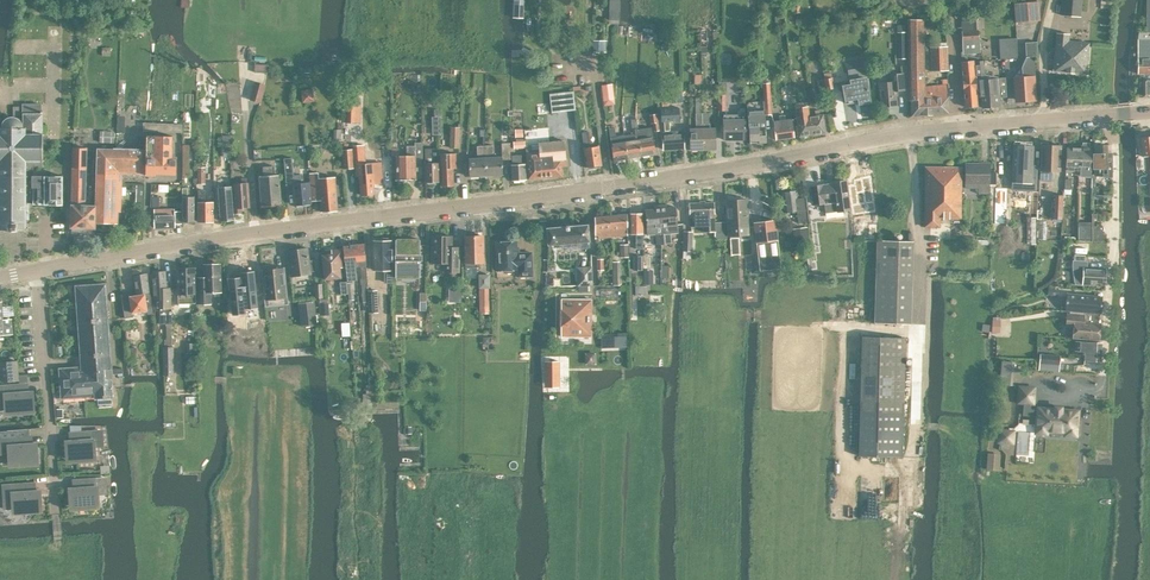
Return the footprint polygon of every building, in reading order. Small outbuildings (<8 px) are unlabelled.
[(524,0),(513,0),(513,16),(523,17),(524,0)] [(619,22),(619,0),(608,0),(608,22),(619,22)] [(1081,0),(1061,0),(1060,14),(1080,16),(1081,0)] [(1146,33),(1138,33),(1137,39),(1137,74),(1149,73),(1149,0),(1147,0),(1146,33)] [(1039,1),(1015,3),(1017,21),(1040,20),(1039,1)] [(923,19),(906,19),(909,100),(911,100),(912,116),(948,113),(947,84),(924,86),(923,19)] [(979,28),(978,19),(968,20),(969,29),(979,28)] [(942,39),(943,25),(929,24),(928,39),(942,39)] [(961,40),(961,52),(978,52),(977,29),(960,30),(961,40)] [(904,32),(897,32),(898,59),(905,58),(904,32)] [(1053,49),(1051,71),(1085,73),(1087,41),(1069,40),(1069,35),(1057,34),(1053,49)] [(1016,37),(999,38),(1000,57),(1017,57),(1016,37)] [(594,40),(594,51),(606,52),(606,40),(594,40)] [(1022,76),(1014,77),(1015,98),(1024,98),(1024,100),(1036,99),(1034,56),(1037,56),(1036,41),(1024,42),(1025,56),(1022,66),(1022,76)] [(931,70),(948,70),(946,45),(929,46),(931,70)] [(110,46),(102,46),(102,54),(110,54),(110,46)] [(973,60),(962,61),(966,106),(977,105),(973,60)] [(983,60),(975,61),(976,73),(977,89),(980,88),(982,103),(989,102),(990,106),(1000,105),(999,87),(999,77),(985,78),(983,60)] [(254,71),(268,72),(267,64),(255,63),(254,71)] [(867,100),(869,100),(866,82),(864,68),(849,70),(851,84),(843,85),(845,102),(859,100),(859,102),(862,101),(863,103),(866,102),(867,100)] [(896,90),(903,90),(902,73),(888,74),(889,81),(877,82),(879,106),(896,105),(895,95),(896,95),(896,90)] [(832,77),(825,78),(826,88),(834,86),(832,77)] [(797,78),(790,79),(791,94),(798,93),(797,78)] [(826,88),(825,78),(818,80),(819,89),(826,88)] [(258,101),(263,83),(255,81),(250,99),(258,101)] [(769,82),(761,82),(763,99),(764,114),(771,113),(769,82)] [(606,84),(603,84),(604,100),(615,99),(613,83),(612,83),(610,83),(606,84)] [(303,88),(303,100),(315,100),(315,88),(303,88)] [(573,90),(564,91),(566,110),(575,109),(573,90)] [(689,128),(690,148),(702,148),(701,112),(701,97),(695,97),(695,108),(695,128),(689,128)] [(346,98),(345,121),(355,122),(356,99),(346,98)] [(748,100),(746,103),(749,135),(758,135),(758,138),(762,141),(766,141),(764,114),(763,99),(748,100)] [(33,176),(33,166),(43,166),(42,160),(45,160),(45,159),(43,159),(42,134),(44,134),(45,133),(42,133),(42,110),(41,110),(41,103),(23,103),(22,122),(20,119),(19,118),(16,116),(13,115),(9,115),(7,116),(4,118),(2,120),(1,123),(1,126),(0,126),(0,229),(6,229),(6,231),(8,231),(8,229),(15,229),(14,231),(17,231),(17,228),(23,229),(23,230),(25,230),(25,229),(26,228),(26,227),(24,227),(25,222),(27,222),(27,220),(30,219),(29,202),(33,202),(33,176)] [(808,106),(795,107),(799,135),(812,133),(809,115),(808,106)] [(679,107),(661,108),(662,121),(664,121),(665,131),(661,132),(663,149),(683,148),(683,130),(670,131),(669,121),(680,120),(679,107)] [(723,113),(723,119),(723,138),(744,138),(744,119),(744,107),(739,107),(740,113),(723,113)] [(809,115),(812,133),(824,132),(821,108),(816,109),(817,114),(809,115)] [(702,148),(715,148),(714,127),(708,127),(708,112),(701,112),(702,148)] [(651,114),(649,114),(650,123),(653,122),(654,130),(659,130),(657,113),(651,114)] [(775,139),(794,136),(792,118),(784,118),(784,114),(779,115),(779,119),(773,120),(775,139)] [(440,116),(432,117),(432,126),(441,125),(440,116)] [(623,134),(627,157),(641,155),(638,139),(635,118),(631,119),(632,133),(623,134)] [(347,129),(346,129),(346,138),(352,138),(358,138),(358,129),(357,129),(357,122),(348,122),(347,122),(347,129)] [(627,157),(623,134),(615,135),(614,126),(608,127),(613,160),(627,157)] [(450,146),(459,147),(459,128),(450,128),(450,146)] [(523,128),(515,128),(515,136),(523,136),(523,128)] [(100,131),(100,141),(114,142),(114,132),(100,131)] [(586,166),(601,164),(598,145),(590,146),(588,131),(581,131),(586,166)] [(96,170),(94,204),(96,204),(95,222),(96,222),(118,223),(118,211),(121,211),(121,197),(119,196),(120,181),(122,181),(122,173),(145,174),(145,175),(147,175),(147,178),(152,178),(153,175),(154,175),(154,173),(175,174),(176,156),(171,156),(171,135),(146,134),(140,134),(140,143),(146,143),(146,148),(145,148),(116,147),(114,147),(114,148),(97,147),(96,170)] [(1149,164),(1149,135),(1139,136),(1141,156),(1149,155),(1149,164)] [(652,136),(638,139),(641,155),(655,153),(652,136)] [(525,144),(524,137),(516,138),(516,140),(513,140),(514,148),(525,147),(525,144)] [(538,141),(538,143),(525,144),(525,147),(527,163),(526,163),(528,179),(562,175),(562,173),(563,173),(563,169),(562,169),(561,166),(568,165),(567,158),(565,159),(564,139),(538,141)] [(1078,147),(1077,169),(1080,170),(1092,170),(1092,145),(1090,145),(1090,142),(1082,141),(1082,145),(1080,145),(1080,147),(1078,147)] [(391,147),(391,155),(395,155),(396,180),(397,180),(399,181),(404,181),(406,178),(415,178),(415,159),(422,159),(422,142),(415,142),(414,145),(406,145),(406,155),(397,155),(397,147),(391,147)] [(492,144),(484,145),(486,175),(502,174),(501,159),(510,158),(509,142),(501,142),(501,156),(493,157),(492,144)] [(352,145),(352,146),(355,175),(358,175),(360,194),(374,193),(373,183),(382,182),(381,162),(366,163),(365,144),(352,145)] [(1034,189),(1036,165),(1031,165),(1032,145),(1013,144),(1011,188),(1034,189)] [(1052,170),(1059,171),(1060,144),(1042,144),(1040,179),(1051,179),(1052,170)] [(484,145),(476,145),(477,158),(468,158),(469,176),(486,175),(484,145)] [(1094,156),(1092,156),(1092,161),(1094,161),(1094,175),(1102,175),(1102,176),(1112,176),(1112,153),(1107,153),(1107,145),(1094,145),(1094,156)] [(73,146),(70,227),(71,227),(70,232),(94,233),(94,228),(96,228),(96,222),(95,222),(96,204),(94,204),(84,204),(86,147),(82,147),(73,146)] [(1077,169),(1078,147),(1067,146),(1065,171),(1080,172),(1080,170),(1077,169)] [(425,148),(426,162),(424,162),(425,181),(426,181),(427,183),(432,183),(433,181),(439,181),(438,148),(425,148)] [(341,150),(343,169),(353,168),(351,149),(341,150)] [(441,153),(441,167),(442,185),(454,184),(453,167),(456,167),(455,152),(447,153),(441,153)] [(512,164),(510,164),(511,180),(525,179),(524,163),(521,163),(520,153),(511,153),(512,164)] [(292,157),(283,158),(284,171),(285,182),(293,181),(293,186),(295,204),(296,203),(297,205),(298,206),(302,206),(304,205),(304,203),(310,202),(308,181),(301,182),(300,174),(293,174),(292,157)] [(273,159),(273,165),(262,166),(262,174),(259,175),(261,205),(281,204),(279,174),(282,173),(281,159),(273,159)] [(966,162),(965,187),(979,188),(979,193),(989,193),(989,162),(966,162)] [(960,166),(924,166),(924,226),(939,226),(939,216),(959,217),(960,166)] [(337,210),(337,206),(334,176),(318,177),(318,172),(309,173),(311,198),(319,197),(321,211),(337,210)] [(33,176),(33,202),(33,203),(62,204),(62,175),(44,175),(45,176),(33,176)] [(823,201),(824,201),(825,212),(837,211),(849,209),(845,179),(833,181),(833,183),(821,185),(820,184),(810,185),(813,204),(823,202),(823,201)] [(241,207),(249,206),(247,181),(233,182),(234,206),(232,206),(233,213),(241,212),(241,207)] [(224,186),(218,186),(219,202),(220,219),(233,218),(233,213),(232,206),(230,185),(224,186)] [(187,187),(181,187),(181,220),(193,220),(194,195),(187,195),(187,187)] [(994,223),(1007,223),(1008,187),(995,187),(994,223)] [(198,220),(213,220),(212,201),(205,201),(205,190),(198,190),(198,220)] [(797,222),(806,221),(803,197),(797,198),(796,190),(781,192),(783,212),(795,210),(797,222)] [(1053,194),(1052,217),(1061,217),(1063,194),(1053,194)] [(726,199),(728,228),(729,235),(748,234),(746,198),(726,199)] [(717,238),(725,238),(726,222),(713,221),(713,203),(690,202),(689,224),(702,224),(702,230),(714,230),(714,234),(717,238)] [(670,242),(670,233),(678,232),(677,223),(675,206),(659,207),(663,243),(670,242)] [(656,243),(663,243),(659,207),(644,209),(647,234),(655,233),(656,243)] [(174,223),(181,223),(180,210),(174,210),(174,208),(154,208),(154,227),(175,226),(174,223)] [(610,235),(626,234),(626,212),(610,214),(610,235)] [(642,248),(642,213),(628,213),(629,233),(635,233),(635,248),(642,248)] [(1097,213),(1092,213),(1092,240),(1106,240),(1106,233),(1097,224),(1097,213)] [(610,214),(594,216),(594,237),(610,235),(610,214)] [(759,270),(780,267),(774,218),(753,221),(759,270)] [(547,227),(548,244),(589,240),(588,224),(547,227)] [(877,238),(877,224),(869,224),(870,238),(877,238)] [(1091,224),(1078,224),(1078,238),(1091,238),(1091,224)] [(795,246),(808,244),(806,226),(793,228),(795,246)] [(692,231),(683,230),(682,250),(691,250),(692,231)] [(431,236),(431,262),(443,263),(443,271),(459,271),(459,253),(450,253),(451,236),(431,236)] [(465,267),(478,267),(478,262),(483,262),(482,236),(464,236),(465,267)] [(730,238),(731,254),(740,254),(739,237),(730,238)] [(874,323),(910,324),(912,239),(875,238),(874,323)] [(394,239),(394,274),(395,274),(395,271),(418,271),(418,274),(419,274),(419,257),(421,257),(421,251),(419,251),(419,239),(418,239),(418,240),(395,240),(395,239),(394,239)] [(517,276),(532,275),(531,251),(517,251),(516,239),(496,240),(496,258),(495,258),(495,270),(517,269),(517,276)] [(374,269),(385,269),(385,281),(392,281),(392,240),(373,240),(374,269)] [(365,242),(355,243),(353,243),(356,266),(361,265),(362,270),(361,270),(362,278),(361,278),(363,301),(369,300),(368,290),(366,265),(365,242)] [(353,243),(342,244),(346,280),(353,279),(352,266),(356,266),(353,243)] [(306,247),(286,249),(290,275),(310,273),(309,270),(315,270),(313,259),(308,259),(306,247)] [(806,251),(809,270),(815,269),(815,268),(819,268),(818,265),(816,265),(814,250),(806,251)] [(340,276),(337,252),(321,254),(323,278),(340,276)] [(1080,269),(1080,261),(1061,260),(1061,268),(1080,269)] [(211,292),(222,291),(221,262),(204,263),(204,276),(197,276),(198,303),(212,303),(211,292)] [(577,267),(578,285),(592,284),(591,266),(577,267)] [(1105,285),(1106,267),(1082,266),(1082,284),(1105,285)] [(177,268),(177,294),(178,302),(195,302),(195,267),(177,268)] [(283,267),(262,269),(265,304),(286,302),(283,267)] [(254,270),(242,271),(242,275),(243,275),(245,304),(257,303),(256,288),(255,288),(254,283),(255,279),(254,270)] [(166,288),(165,271),(152,271),(153,288),(153,298),(158,298),(160,323),(171,323),(170,287),(166,288)] [(135,292),(121,295),(125,319),(133,317),(132,313),(147,310),(146,308),(152,307),(146,273),(132,276),(135,292)] [(479,286),(486,286),(488,286),(488,274),(479,274),(479,286)] [(242,275),(231,276),(232,286),(233,288),(233,294),(232,294),(233,309),(246,308),(245,304),(243,275),(242,275)] [(652,284),(652,275),(643,275),(643,284),(652,284)] [(339,281),(340,293),(347,292),(346,280),(339,281)] [(82,366),(60,368),(62,397),(96,395),(96,398),(113,397),(112,373),(123,372),(122,367),(111,368),(105,283),(76,285),(82,366)] [(461,285),(449,285),(449,293),(461,293),(461,285)] [(635,295),(647,295),(647,285),(635,285),(635,295)] [(369,300),(369,305),(369,311),(380,311),(379,289),(368,290),(369,300)] [(489,313),(488,289),(479,289),(480,314),(489,313)] [(1101,312),(1102,296),(1067,293),(1065,309),(1101,312)] [(591,298),(582,298),(560,298),(561,335),(591,335),(591,298)] [(301,326),(316,324),(313,300),(298,301),(301,326)] [(12,334),(11,318),(2,319),(1,301),(0,301),(0,335),(12,334)] [(328,301),(319,301),(320,313),(329,313),(329,301),(328,301)] [(1066,313),(1065,325),(1074,326),(1073,335),(1073,337),(1099,340),(1100,323),(1084,321),(1084,314),(1066,313)] [(147,341),(147,334),(153,334),(153,319),(131,319),(132,341),(147,341)] [(626,333),(602,334),(602,348),(627,347),(626,333)] [(861,336),(858,455),(902,457),(905,337),(861,336)] [(1084,351),(1084,359),(1101,360),(1102,342),(1075,340),(1075,350),(1084,351)] [(195,342),(186,342),(186,344),(186,351),(195,351),(195,342)] [(166,346),(162,346),(162,358),(163,375),(173,374),(173,358),(172,346),(171,346),(166,346)] [(595,362),(594,350),(585,350),(585,362),(595,362)] [(1039,359),(1039,363),(1059,364),(1059,363),(1059,361),(1059,355),(1040,353),(1039,359)] [(1013,381),(1014,360),(1003,359),(1002,380),(1013,381)] [(16,360),(2,362),(3,381),(18,380),(16,360)] [(560,387),(560,360),(544,360),(545,387),(560,387)] [(32,391),(27,391),(27,383),(0,385),(0,408),(5,408),(5,410),(34,408),(32,391)] [(1019,386),(1018,402),(1024,402),(1023,414),(1037,415),(1036,432),(1076,435),(1078,411),(1076,410),(1075,410),(1070,409),(1068,410),(1046,408),(1045,407),(1040,407),(1039,408),(1037,408),(1037,410),(1032,410),(1029,407),(1029,403),(1033,403),(1034,387),(1019,386)] [(999,429),(998,441),(1012,442),(1013,431),(999,429)] [(70,440),(66,441),(67,458),(95,456),(95,447),(103,446),(102,430),(92,431),(70,433),(70,440)] [(0,438),(0,447),(0,453),(11,453),(12,462),(38,460),(36,443),(32,443),(31,436),(26,436),(26,431),(15,432),(16,437),(0,438)] [(987,453),(986,469),(993,470),(998,470),(1000,454),(987,453)] [(99,503),(98,486),(96,486),(95,478),(73,480),(74,488),(69,488),(71,505),(99,503)] [(5,508),(5,507),(13,507),(13,509),(41,507),(40,490),(35,491),(35,483),(3,485),(4,508),(5,508)]
